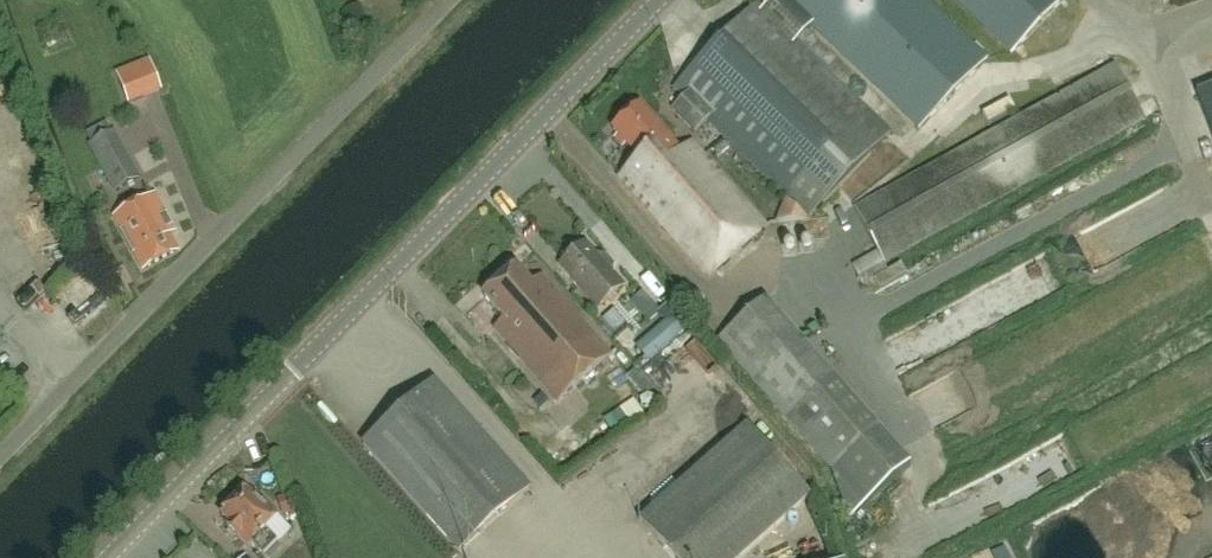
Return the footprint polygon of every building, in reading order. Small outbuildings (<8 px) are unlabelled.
[(764,8),(756,1),(674,84),(685,95),(672,107),(696,131),(708,118),(808,216),(891,132),(797,40),(812,24),(919,128),(986,59),(925,0),(772,0),(764,8)] [(1012,52),(1063,0),(959,0),(1012,52)] [(1144,117),(1114,64),(855,207),(885,261),(1144,117)] [(138,83),(142,97),(158,93),(154,78),(138,83)] [(1198,93),(1211,131),(1211,88),(1198,93)] [(991,115),(1017,106),(1013,95),(987,105),(991,115)] [(681,151),(640,103),(613,127),(640,158),(621,174),(708,276),(765,227),(692,141),(681,151)] [(139,177),(114,131),(90,144),(115,190),(139,177)] [(179,250),(170,233),(175,230),(155,193),(114,216),(143,269),(179,250)] [(597,254),(587,243),(581,248),(577,244),(563,256),(567,260),(564,263),(575,275),(571,278),(596,307),(623,284),(613,272),(614,264),(605,254),(597,254)] [(505,318),(494,328),(558,401),(612,354),(542,274),(532,283),(517,266),(484,294),(505,318)] [(719,339),(832,468),(849,518),(911,464),(880,427),(767,297),(719,339)] [(681,314),(645,349),(659,364),(695,329),(681,314)] [(724,377),(701,404),(718,418),(741,392),(724,377)] [(530,488),(435,381),(364,444),(459,551),(530,488)] [(674,557),(738,557),(809,495),(748,425),(640,520),(674,557)] [(249,490),(224,515),(233,523),(229,527),(241,539),(242,538),(250,547),(253,544),(265,556),(280,542),(267,529),(280,517),(266,502),(263,505),(249,490)]
